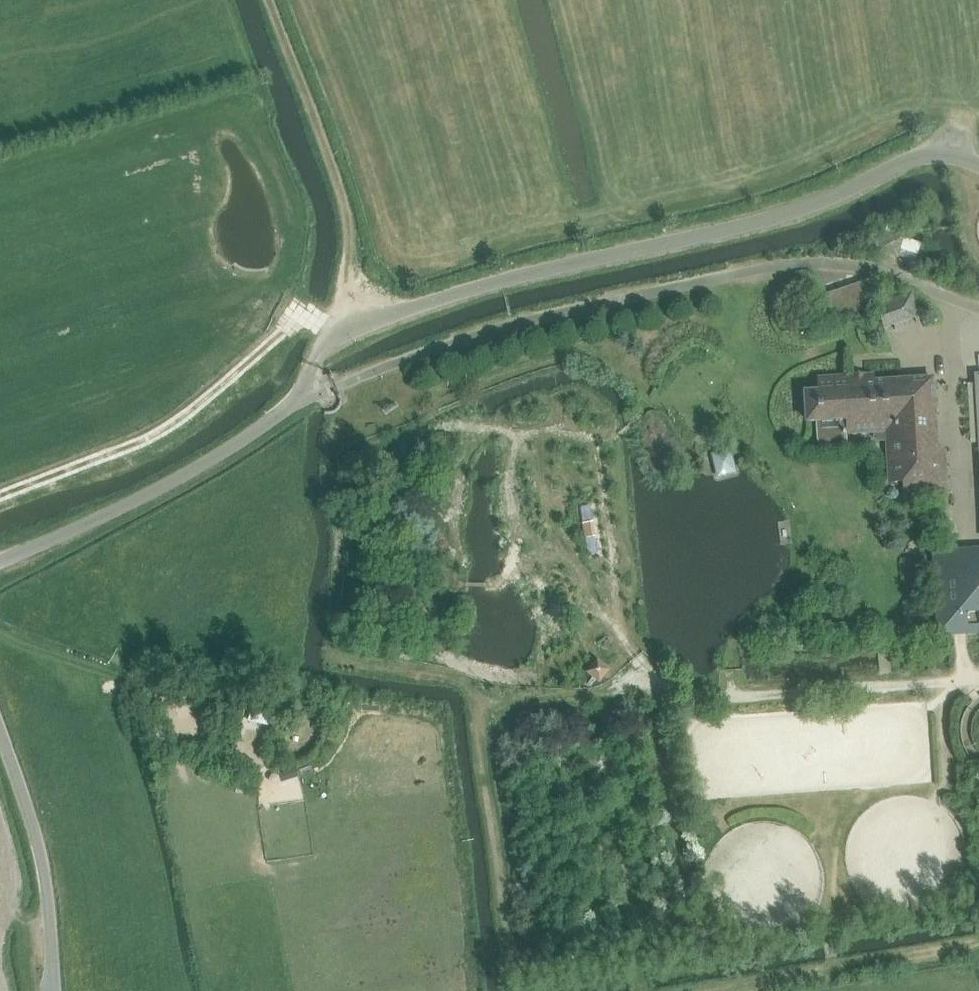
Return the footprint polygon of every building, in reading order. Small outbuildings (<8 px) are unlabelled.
[(905,237),(884,231),(878,252),(898,258),(905,237)] [(865,281),(824,295),(833,321),(874,307),(865,281)] [(875,303),(883,327),(920,314),(912,290),(875,303)] [(904,482),(905,496),(946,493),(944,452),(930,453),(928,415),(935,414),(933,379),(873,383),(873,376),(817,379),(818,393),(805,393),(807,421),(817,420),(819,440),(820,442),(821,444),(823,446),(824,446),(848,445),(848,433),(874,431),(874,438),(877,441),(888,441),(890,483),(904,482)] [(711,453),(717,476),(737,471),(730,447),(711,453)] [(592,522),(582,524),(585,539),(595,538),(592,522)] [(933,552),(938,637),(978,635),(978,549),(933,552)] [(597,659),(587,672),(599,682),(610,669),(597,659)] [(274,696),(252,692),(249,707),(271,712),(274,696)] [(297,769),(278,774),(281,783),(299,777),(297,769)]
